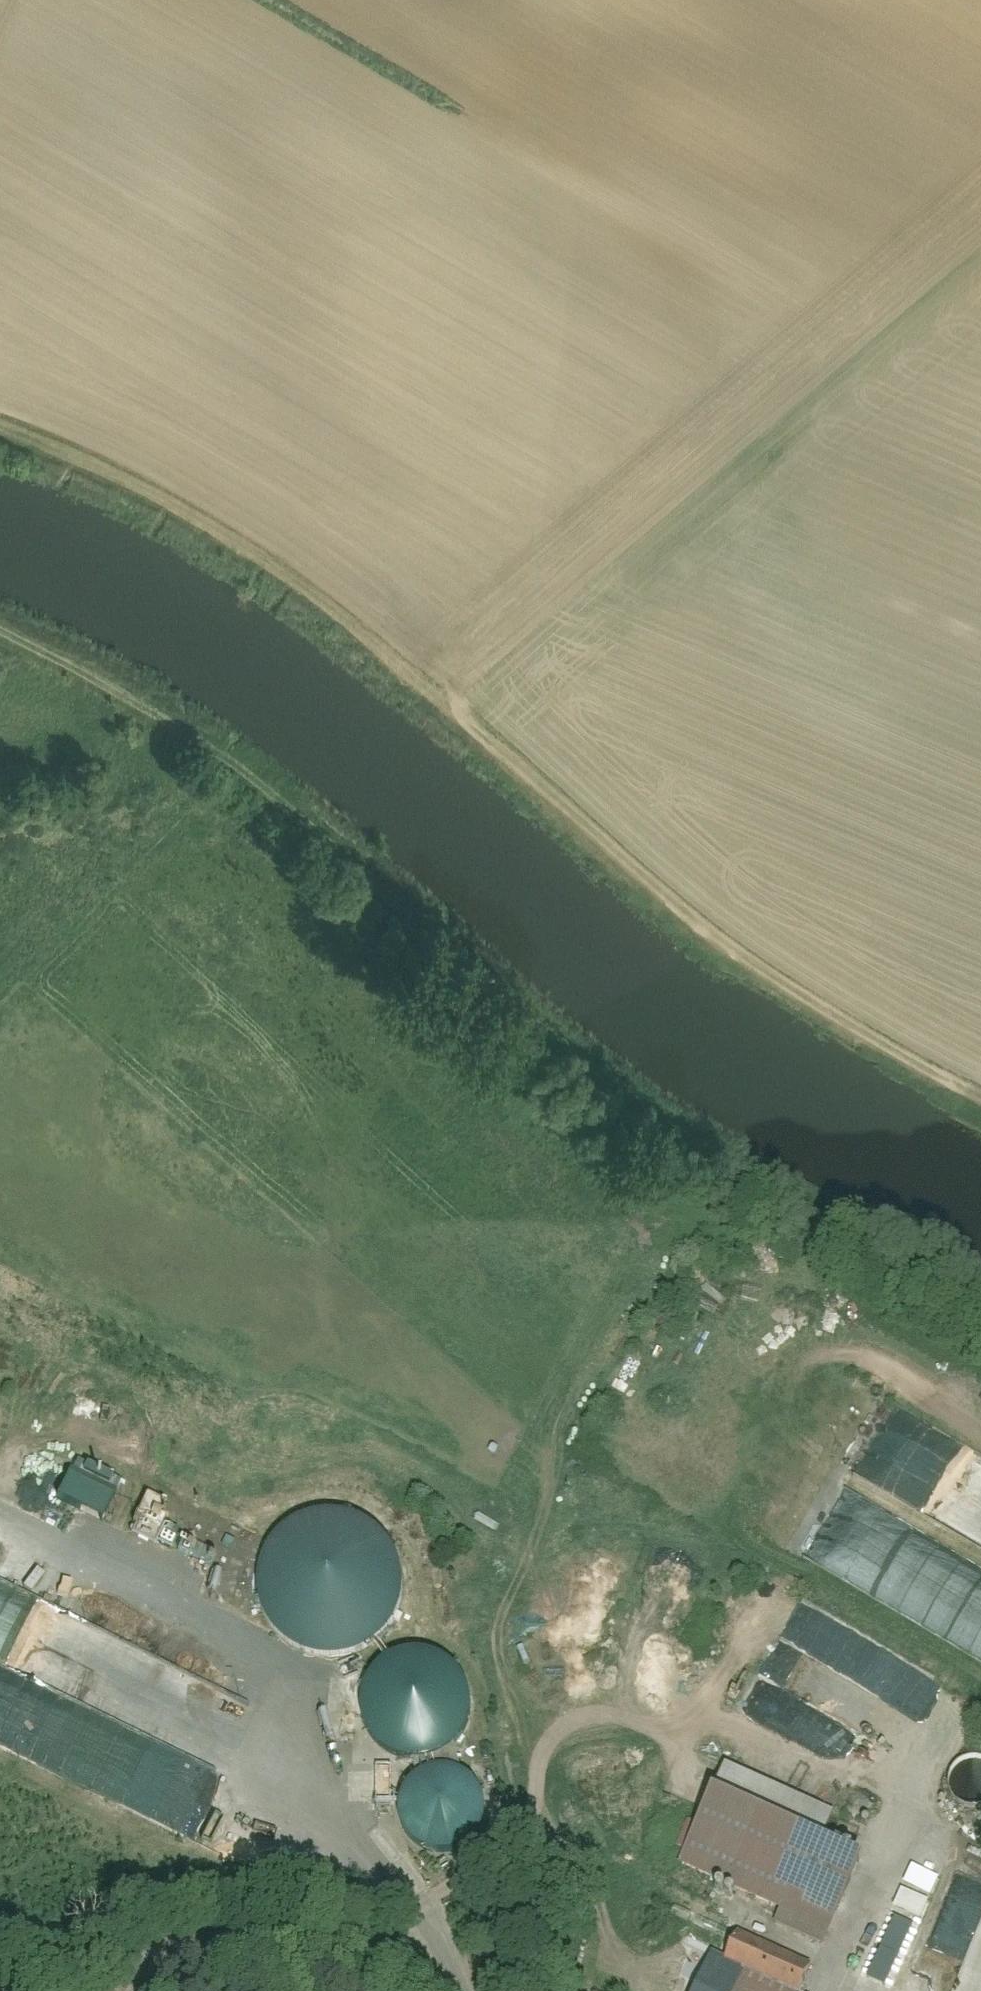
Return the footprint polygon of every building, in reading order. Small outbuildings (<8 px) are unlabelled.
[(976,1758),(960,1759),(947,1770),(943,1785),(950,1801),(972,1810),(980,1804),(980,1764),(976,1758)] [(678,1868),(780,1912),(773,1927),(819,1947),(857,1860),(709,1796),(678,1868)] [(805,1973),(735,1940),(711,1990),(797,1990),(805,1973)] [(665,1971),(656,1990),(709,1990),(665,1971)]
